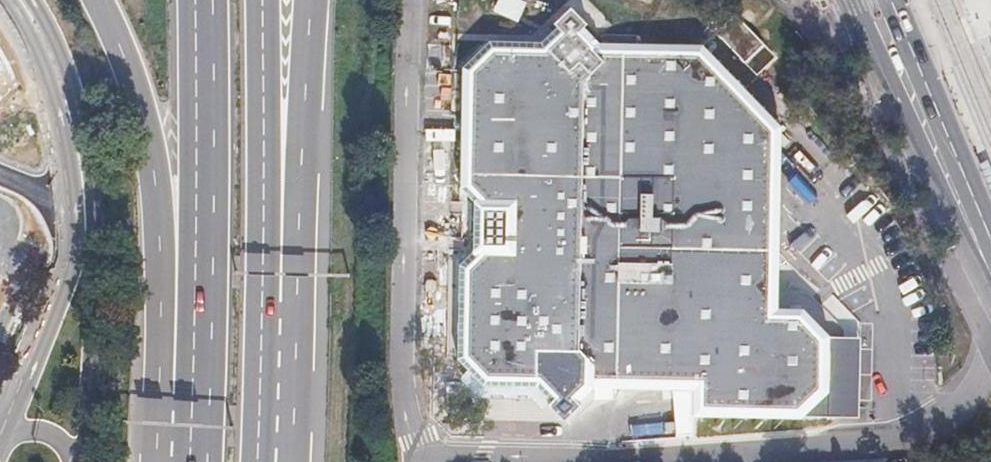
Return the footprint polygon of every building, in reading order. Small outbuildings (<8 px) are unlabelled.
[(514,21),(523,1),(521,0),(494,0),(490,10),(514,21)] [(491,44),(464,70),(461,190),(475,205),(474,253),(459,268),(458,361),(484,389),(504,389),(537,390),(551,405),(548,408),(564,425),(582,408),(578,405),(594,391),(592,388),(603,378),(615,390),(673,393),(694,393),(693,419),(802,420),(829,395),(829,374),(830,358),(830,340),(805,314),(778,313),(780,227),(782,130),(704,49),(597,44),(582,28),(586,24),(572,10),(555,26),(558,30),(542,45),(491,44)] [(778,60),(737,17),(718,35),(759,78),(778,60)] [(20,85),(0,51),(0,104),(20,85)] [(693,419),(694,393),(673,393),(677,438),(693,438),(693,437),(693,419)]
